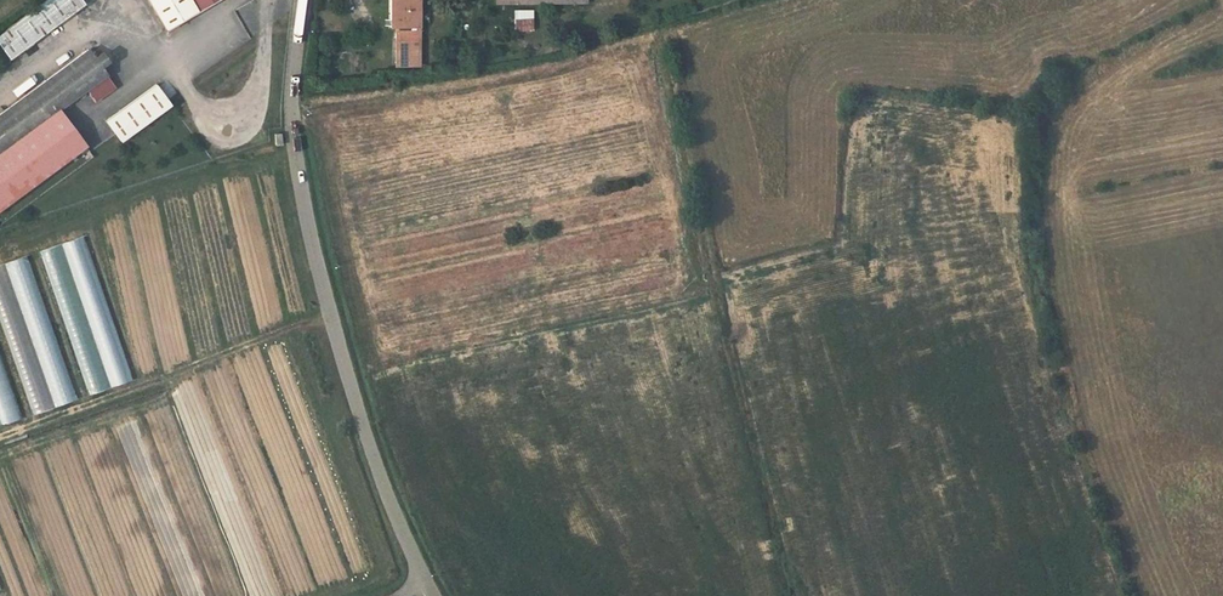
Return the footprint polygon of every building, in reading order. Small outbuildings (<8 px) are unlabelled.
[(53,0),(48,0),(16,24),(0,36),(0,45),(11,58),(66,17),(53,0)] [(66,17),(84,4),(81,0),(53,0),(66,17)] [(192,0),(149,0),(167,29),(198,10),(192,0)] [(198,10),(215,0),(192,0),(198,10)] [(390,26),(395,26),(395,37),(419,37),(419,0),(390,0),(390,26)] [(512,30),(532,30),(532,9),(513,9),(512,30)] [(419,37),(395,37),(395,49),(419,49),(419,37)] [(47,175),(86,146),(58,109),(62,106),(68,102),(77,95),(84,90),(87,88),(96,100),(116,86),(100,65),(108,60),(102,53),(98,56),(95,51),(92,54),(88,49),(43,82),(0,114),(0,209),(47,175)] [(419,49),(395,49),(395,65),(419,65),(419,49)] [(105,120),(114,133),(120,141),(170,104),(155,83),(105,120)] [(84,90),(77,95),(79,99),(86,94),(84,90)] [(71,105),(68,102),(62,106),(65,110),(71,105)] [(48,317),(45,285),(30,287),(33,319),(48,317)] [(66,357),(50,363),(65,403),(92,394),(84,373),(73,377),(66,357)] [(20,418),(0,358),(0,425),(20,418)]
